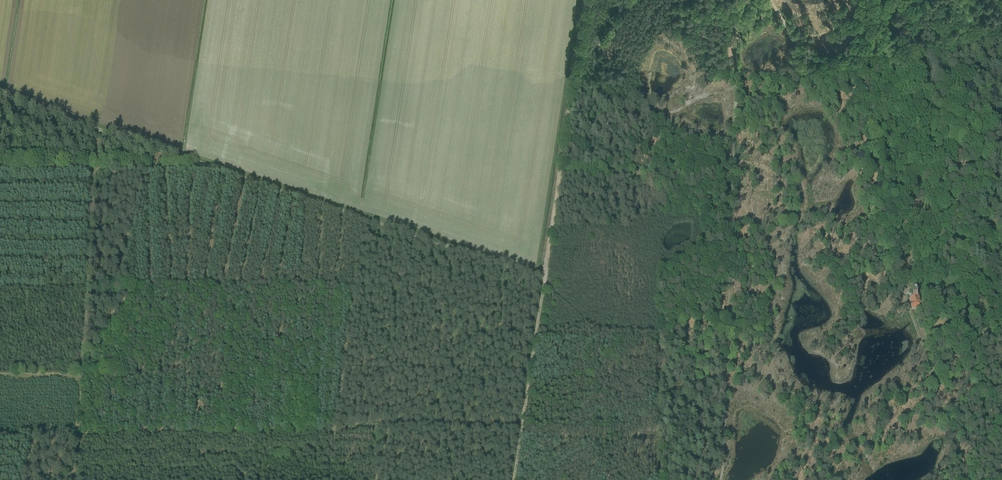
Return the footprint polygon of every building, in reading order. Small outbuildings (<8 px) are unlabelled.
[(914,298),(910,299),(914,310),(922,307),(917,293),(913,295),(914,298)]
